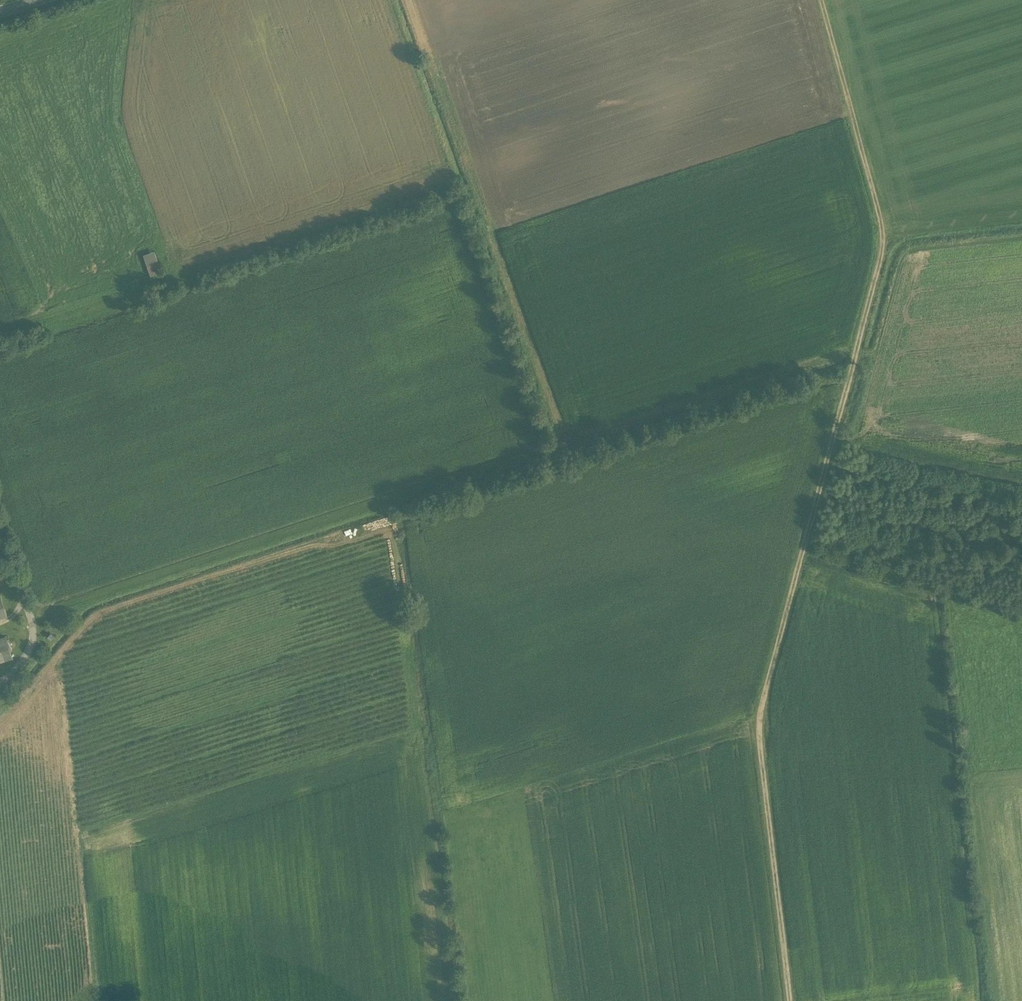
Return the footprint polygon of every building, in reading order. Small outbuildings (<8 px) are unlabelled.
[(155,243),(146,246),(153,266),(163,263),(155,243)] [(0,636),(0,661),(13,657),(6,634),(0,636)]
